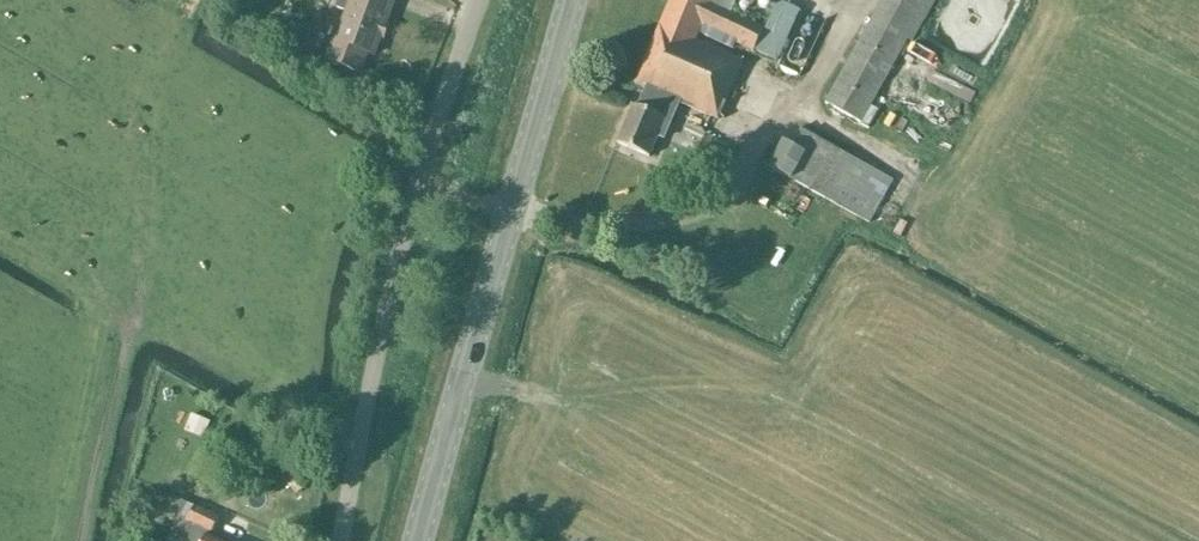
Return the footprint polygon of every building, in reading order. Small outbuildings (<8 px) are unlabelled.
[(336,8),(346,11),(335,42),(331,40),(324,61),(361,75),(369,54),(373,56),(392,4),(381,0),(339,0),(336,8)] [(763,27),(730,14),(736,0),(671,0),(635,85),(658,94),(650,113),(632,105),(617,143),(649,156),(657,136),(664,139),(679,102),(719,118),(743,59),(716,49),(718,43),(732,49),(734,43),(754,51),(763,27)] [(756,51),(782,59),(799,5),(782,0),(772,0),(756,51)] [(912,40),(934,0),(884,0),(825,104),(860,123),(907,38),(912,40)] [(926,113),(934,99),(920,91),(912,105),(926,113)] [(943,133),(957,113),(942,104),(929,123),(943,133)] [(796,149),(784,142),(768,170),(791,183),(792,181),(868,224),(892,181),(806,132),(796,149)] [(207,536),(209,531),(215,534),(222,519),(195,508),(186,504),(180,517),(178,516),(167,540),(218,540),(207,536)]
